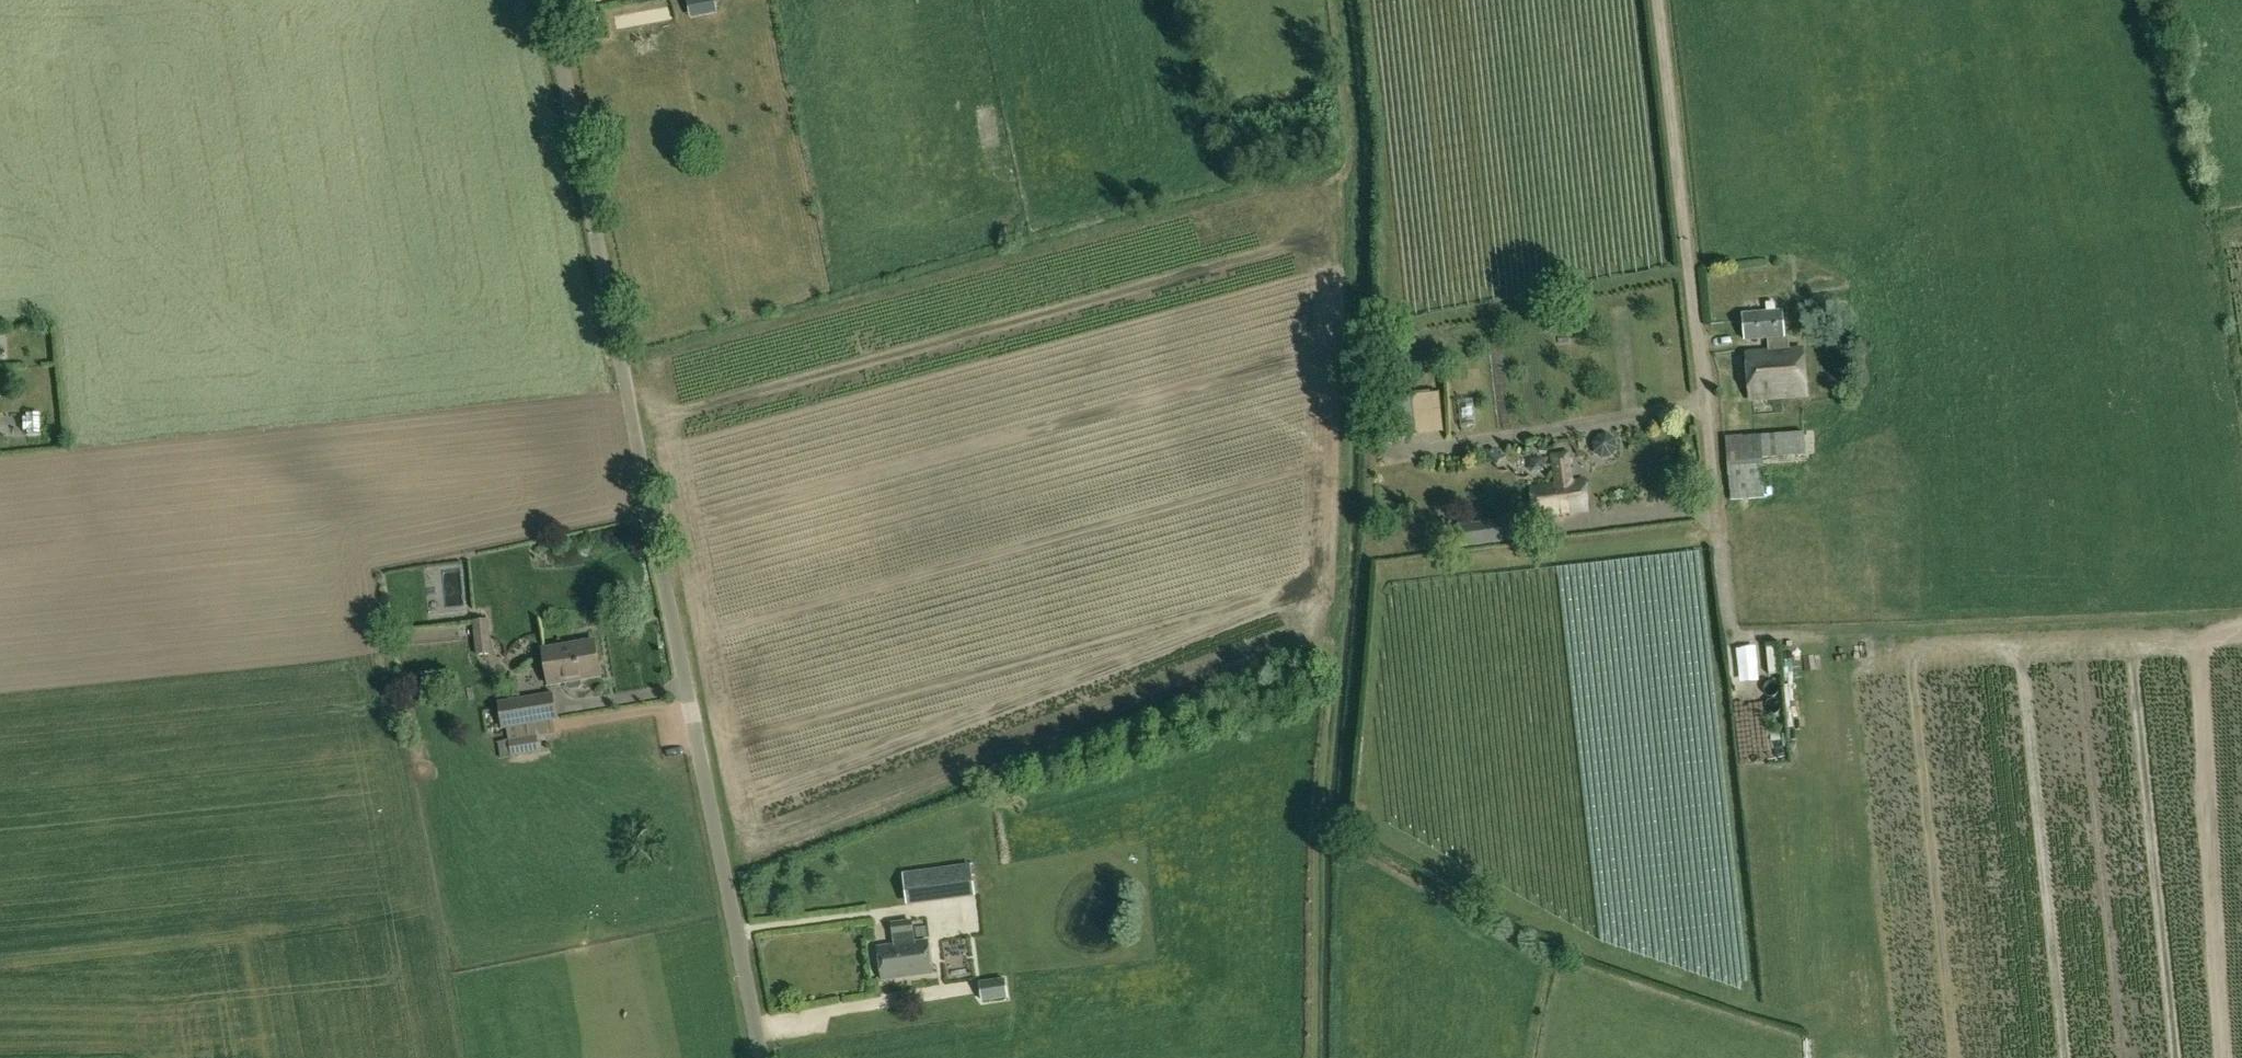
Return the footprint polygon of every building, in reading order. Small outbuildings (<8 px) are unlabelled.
[(1782,311),(1743,314),(1745,340),(1767,338),(1768,350),(1746,352),(1749,403),(1807,398),(1804,348),(1790,349),(1789,336),(1784,336),(1782,311)] [(1416,436),(1412,397),(1384,400),(1389,439),(1416,436)] [(1843,447),(1855,430),(1847,425),(1835,441),(1843,447)] [(1804,432),(1726,437),(1729,500),(1765,498),(1763,463),(1781,461),(1781,458),(1806,456),(1804,432)] [(1569,453),(1551,455),(1555,484),(1531,487),(1534,517),(1587,510),(1583,480),(1572,481),(1569,453)] [(1458,548),(1504,542),(1501,520),(1455,526),(1458,548)] [(1704,583),(1705,610),(1720,609),(1718,583),(1704,583)] [(473,621),(476,656),(491,654),(488,620),(473,621)] [(593,640),(542,649),(548,686),(600,677),(593,640)] [(496,703),(501,730),(556,721),(552,693),(496,703)] [(508,741),(511,757),(539,752),(537,735),(508,741)] [(907,906),(976,897),(971,864),(902,873),(907,906)] [(879,947),(883,980),(932,974),(927,941),(915,943),(912,920),(891,923),(894,945),(879,947)] [(980,970),(982,985),(1007,983),(1005,967),(980,970)]
